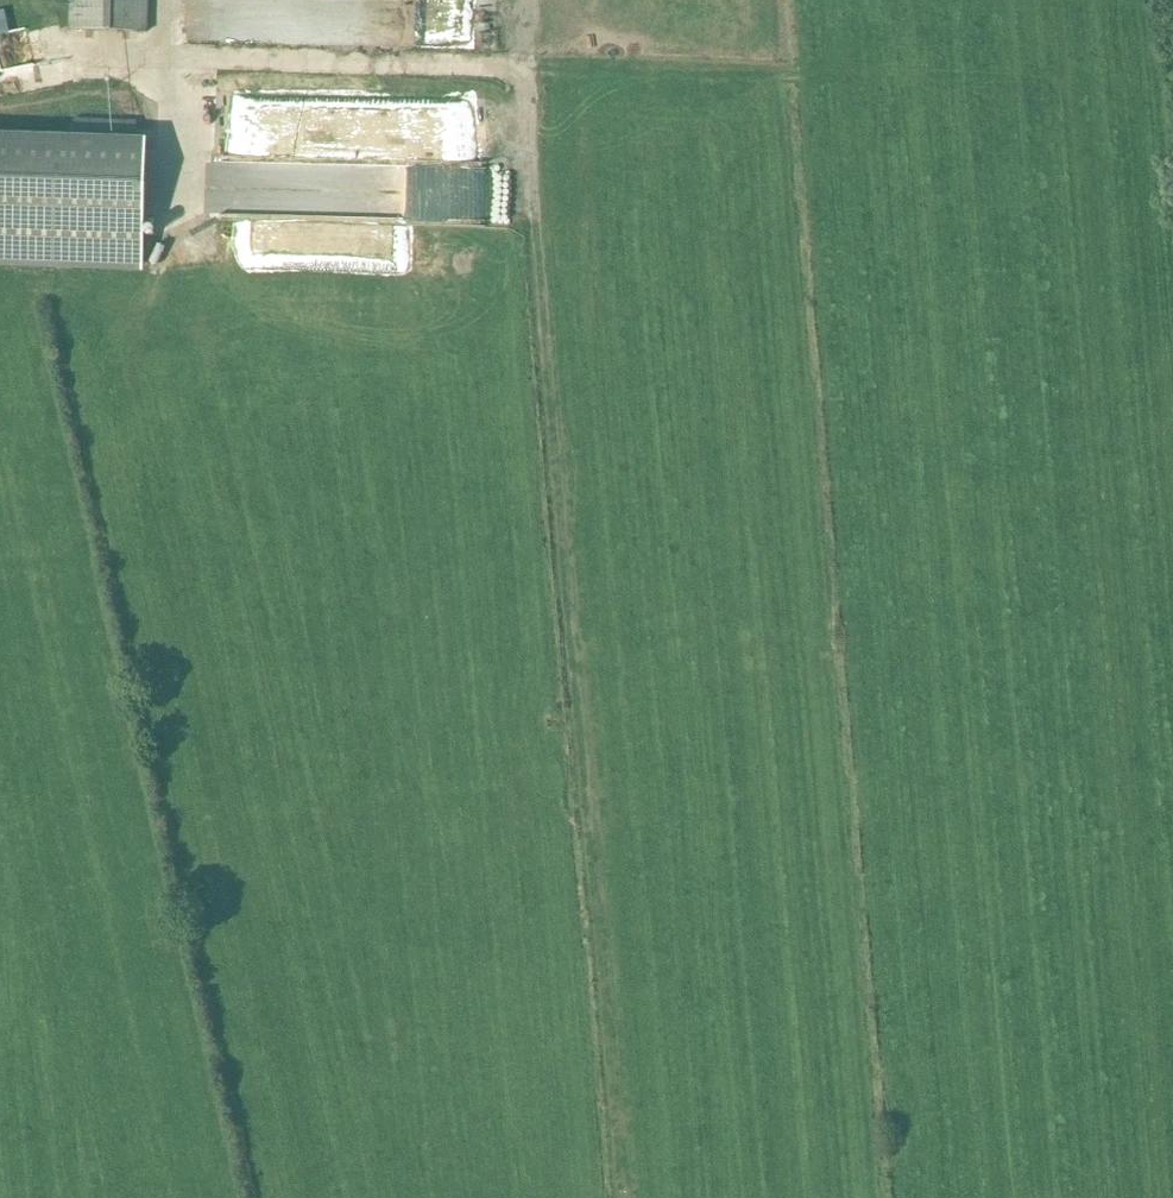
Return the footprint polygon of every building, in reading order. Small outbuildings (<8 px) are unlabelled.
[(70,30),(145,32),(146,0),(71,0),(70,30)] [(0,11),(0,35),(9,33),(4,10),(0,11)] [(0,137),(0,260),(140,264),(144,142),(0,137)]
